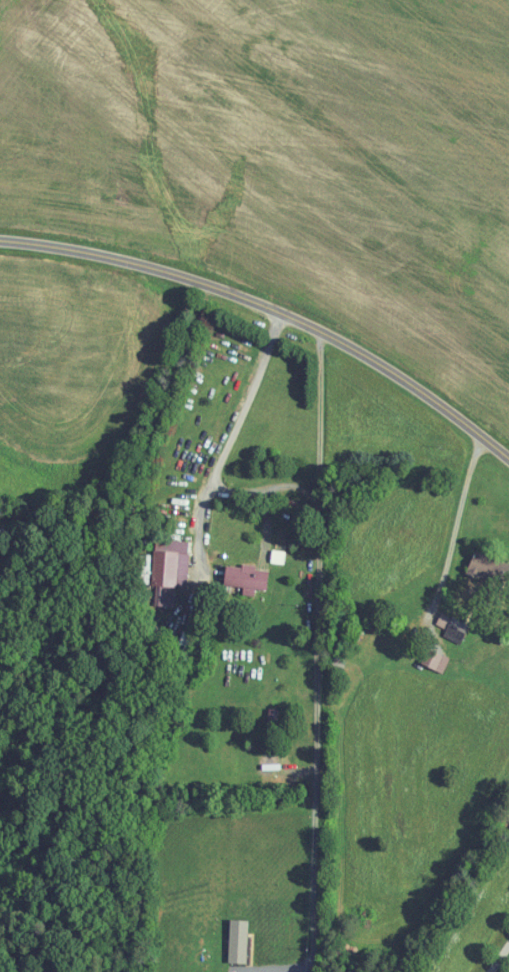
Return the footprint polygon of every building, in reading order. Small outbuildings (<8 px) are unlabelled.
[(187,540),(153,540),(153,586),(155,586),(155,605),(173,605),(173,583),(187,583),(187,540)] [(252,594),(253,587),(264,589),(267,569),(225,562),(222,582),(236,584),(235,591),(252,594)] [(434,624),(445,629),(442,635),(458,643),(467,625),(440,612),(434,624)] [(418,662),(442,673),(448,658),(432,650),(430,655),(423,652),(418,662)] [(272,772),(273,757),(256,756),(256,771),(272,772)] [(226,962),(245,963),(246,920),(227,919),(226,962)]
